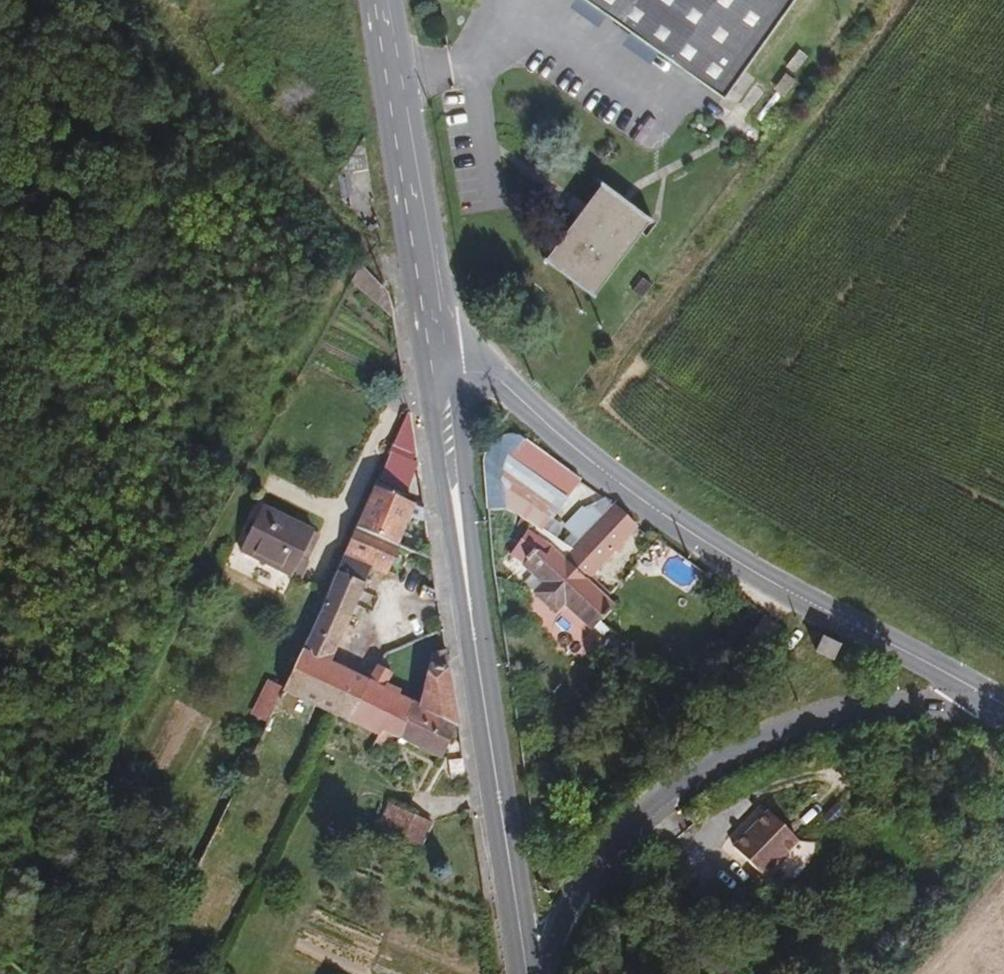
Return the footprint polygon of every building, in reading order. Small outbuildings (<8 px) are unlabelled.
[(721,102),(797,0),(592,0),(721,102)] [(368,228),(352,124),(314,172),(368,228)] [(609,185),(548,263),(594,297),(653,220),(626,198),(609,185)] [(630,299),(641,306),(652,292),(641,285),(630,299)] [(578,480),(524,441),(507,454),(565,497),(578,480)] [(550,518),(565,497),(507,454),(496,479),(499,483),(550,518)] [(550,518),(499,483),(505,504),(542,529),(550,518)] [(401,505),(363,489),(345,531),(384,549),(401,505)] [(562,541),(587,552),(623,509),(606,495),(581,507),(565,526),(571,533),(562,541)] [(590,594),(647,526),(633,517),(623,509),(587,552),(562,541),(530,524),(521,540),(540,555),(536,566),(541,569),(529,588),(554,613),(565,604),(593,631),(614,608),(606,601),(602,605),(590,594)] [(235,560),(289,582),(308,537),(255,513),(235,560)] [(359,576),(429,604),(423,566),(384,549),(345,531),(273,695),(325,715),(341,722),(357,683),(322,666),(359,576)] [(837,645),(822,638),(816,650),(831,657),(837,645)] [(375,670),(365,664),(357,683),(341,722),(387,742),(431,762),(448,722),(437,656),(419,661),(401,700),(369,687),(375,670)] [(389,848),(403,819),(378,807),(364,835),(389,848)] [(758,878),(793,842),(763,813),(728,849),(758,878)] [(403,819),(389,848),(407,857),(421,828),(403,819)]
